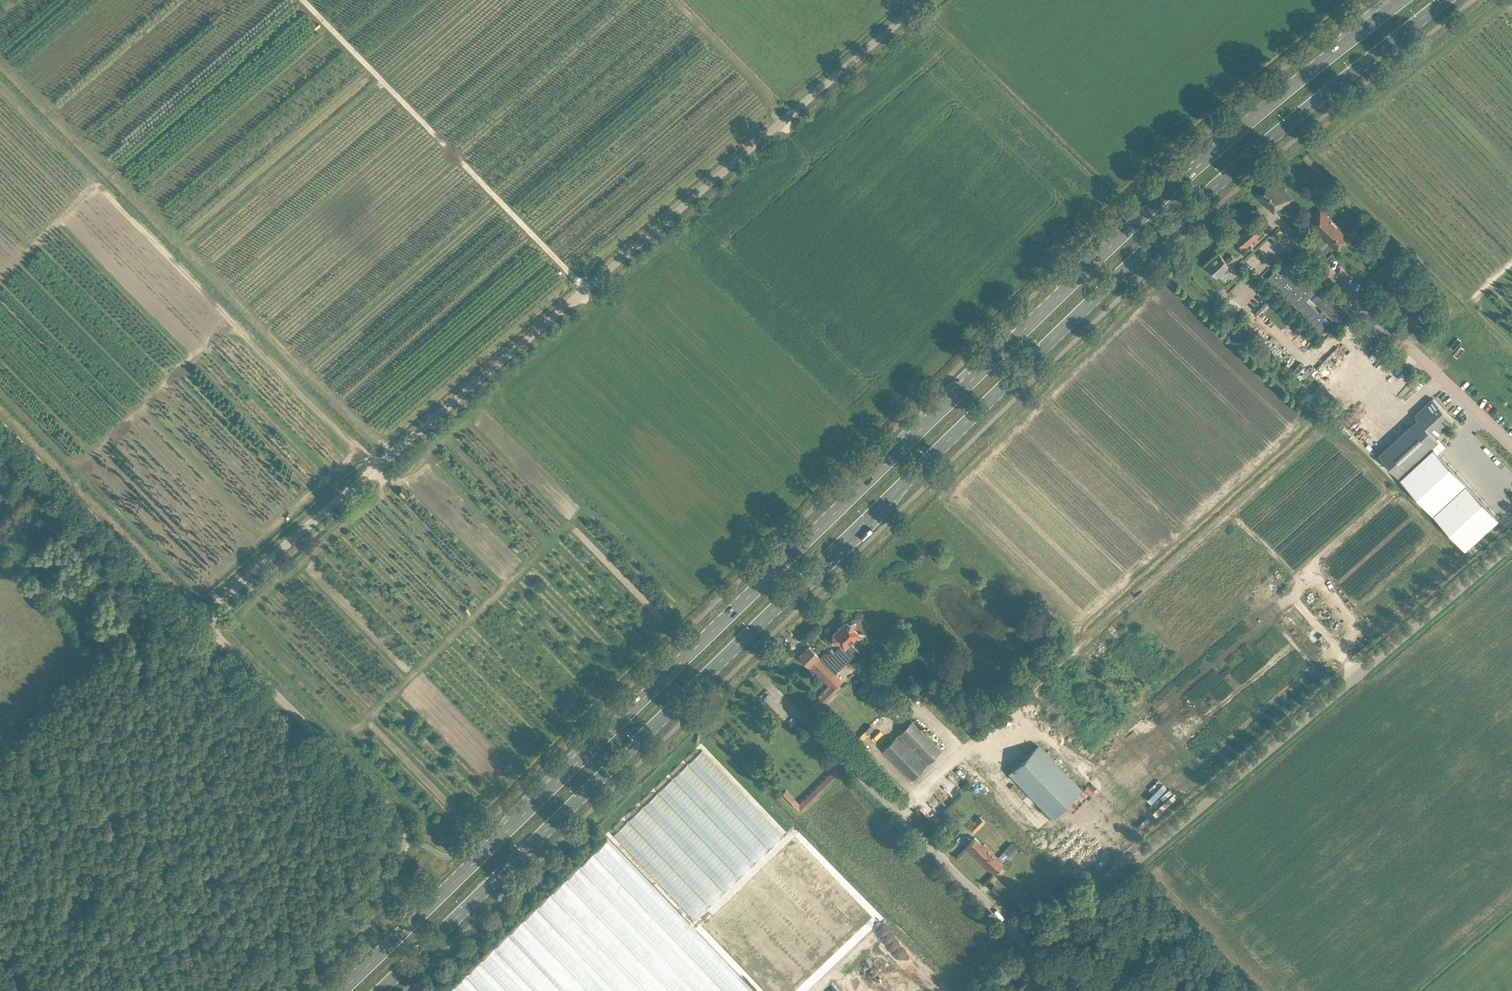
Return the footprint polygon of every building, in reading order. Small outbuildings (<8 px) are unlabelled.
[(1256,192),(1274,211),(1279,206),(1281,209),(1291,199),(1271,179),(1256,192)] [(1307,220),(1337,249),(1349,236),(1320,207),(1307,220)] [(1237,240),(1244,248),(1262,232),(1255,224),(1237,240)] [(1208,265),(1218,276),(1229,265),(1236,259),(1232,254),(1225,260),(1220,254),(1208,265)] [(1307,299),(1312,294),(1316,291),(1289,265),(1280,274),(1276,269),(1267,278),(1320,330),(1329,321),(1325,317),(1328,313),(1340,325),(1350,314),(1324,288),(1313,299),(1323,309),(1320,312),(1307,299)] [(1224,306),(1234,317),(1244,307),(1233,296),(1224,306)] [(1401,331),(1413,342),(1421,334),(1410,323),(1401,331)] [(1379,454),(1400,476),(1432,447),(1439,440),(1436,436),(1454,420),(1433,398),(1415,414),(1419,418),(1379,454)] [(1434,447),(1401,477),(1466,548),(1499,518),(1434,447)] [(833,642),(839,642),(841,644),(833,652),(824,653),(820,657),(809,646),(799,656),(800,656),(809,665),(830,685),(833,689),(841,681),(842,679),(836,673),(852,657),(853,657),(859,651),(852,644),(851,643),(860,634),(862,633),(862,632),(862,627),(858,622),(845,622),(833,633),(833,642)] [(882,700),(874,692),(867,698),(875,706),(882,700)] [(949,722),(914,757),(971,813),(1006,778),(949,722)] [(1009,770),(1052,816),(1083,787),(1040,741),(1009,770)] [(704,751),(614,837),(696,922),(785,836),(704,751)] [(788,787),(783,791),(799,808),(808,800),(805,796),(800,801),(788,787)] [(980,814),(969,824),(975,831),(987,821),(980,814)] [(966,845),(993,873),(1005,862),(977,834),(966,845)] [(451,987),(455,990),(753,990),(607,838),(451,987)] [(411,868),(415,873),(422,866),(418,861),(411,868)]
